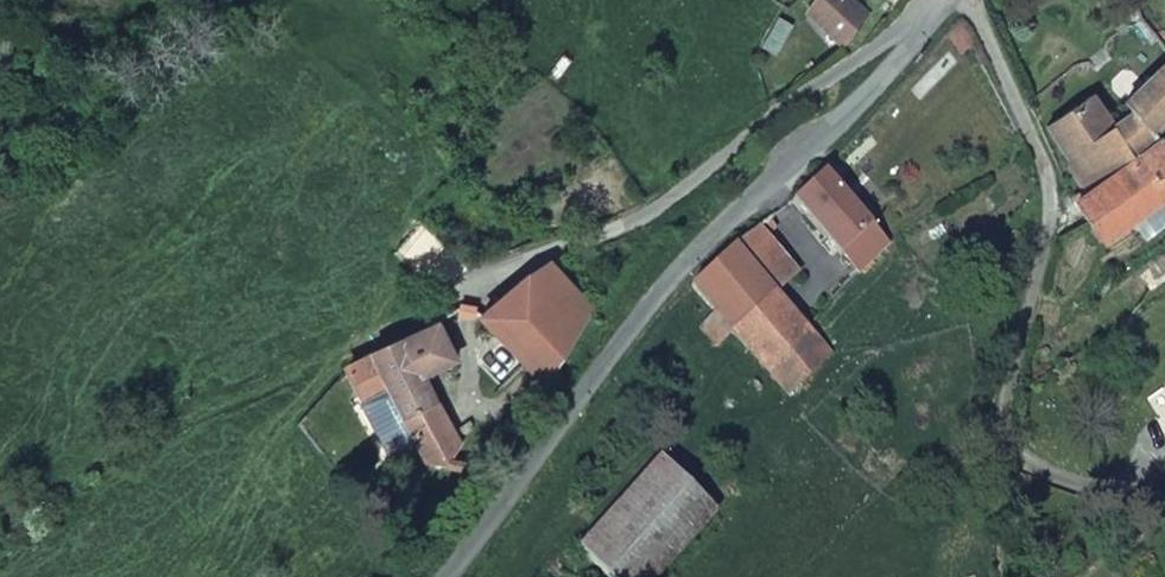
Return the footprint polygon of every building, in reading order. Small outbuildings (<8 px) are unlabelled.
[(816,3),(851,39),(878,11),(868,0),(820,0),(819,3),(816,3)] [(1164,196),(1164,147),(1151,127),(1164,112),(1164,46),(1147,66),(1154,77),(1129,99),(1136,109),(1120,123),(1096,90),(1054,122),(1075,155),(1077,196),(1109,237),(1164,196)] [(795,192),(865,262),(866,261),(895,235),(828,163),(795,192)] [(769,365),(810,329),(778,288),(805,266),(765,217),(695,277),(721,303),(736,328),(769,365)] [(525,347),(552,373),(601,301),(555,254),(529,266),(480,305),(506,329),(525,347)] [(736,328),(721,303),(704,314),(723,337),(736,328)] [(350,366),(359,391),(384,378),(391,391),(418,444),(432,472),(465,452),(426,379),(457,365),(441,329),(350,366)] [(525,347),(506,329),(491,340),(509,362),(525,347)] [(832,355),(810,329),(769,365),(789,390),(832,355)] [(418,444),(391,391),(364,405),(391,458),(418,444)] [(728,503),(669,453),(592,548),(626,576),(666,576),(728,503)]
